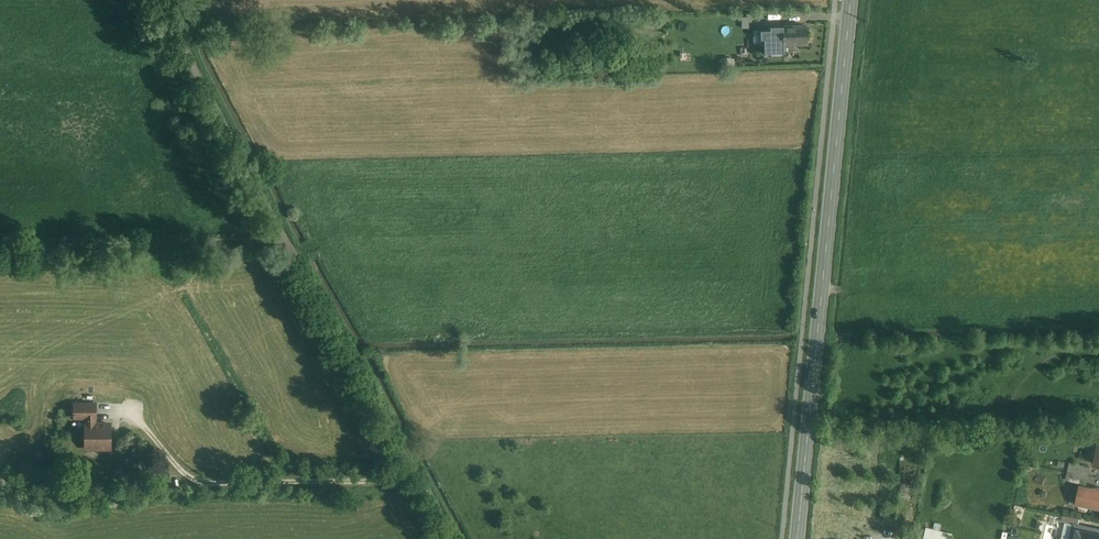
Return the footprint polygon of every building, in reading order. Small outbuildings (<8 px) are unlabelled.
[(770,30),(760,30),(761,39),(764,39),(764,44),(764,53),(771,53),(771,57),(784,57),(784,44),(783,26),(770,26),(770,30)] [(805,26),(783,26),(784,44),(806,43),(805,26)] [(761,39),(760,30),(753,30),(753,43),(761,42),(761,44),(764,44),(764,39),(761,39)] [(723,61),(711,62),(711,70),(724,69),(723,61)] [(96,403),(74,403),(75,418),(86,418),(96,418),(96,403)] [(111,424),(96,424),(96,418),(86,418),(86,424),(86,447),(111,447),(111,424)] [(153,463),(146,463),(147,475),(154,474),(153,463)] [(1090,467),(1075,464),(1073,473),(1088,476),(1090,467)] [(1088,476),(1073,473),(1071,481),(1086,485),(1088,476)] [(1081,488),(1078,503),(1098,507),(1098,491),(1081,488)] [(1079,519),(1064,515),(1062,522),(1074,524),(1078,525),(1079,519)] [(1074,524),(1071,538),(1098,538),(1098,530),(1078,525),(1074,524)] [(926,528),(923,538),(950,538),(951,534),(926,528)]
